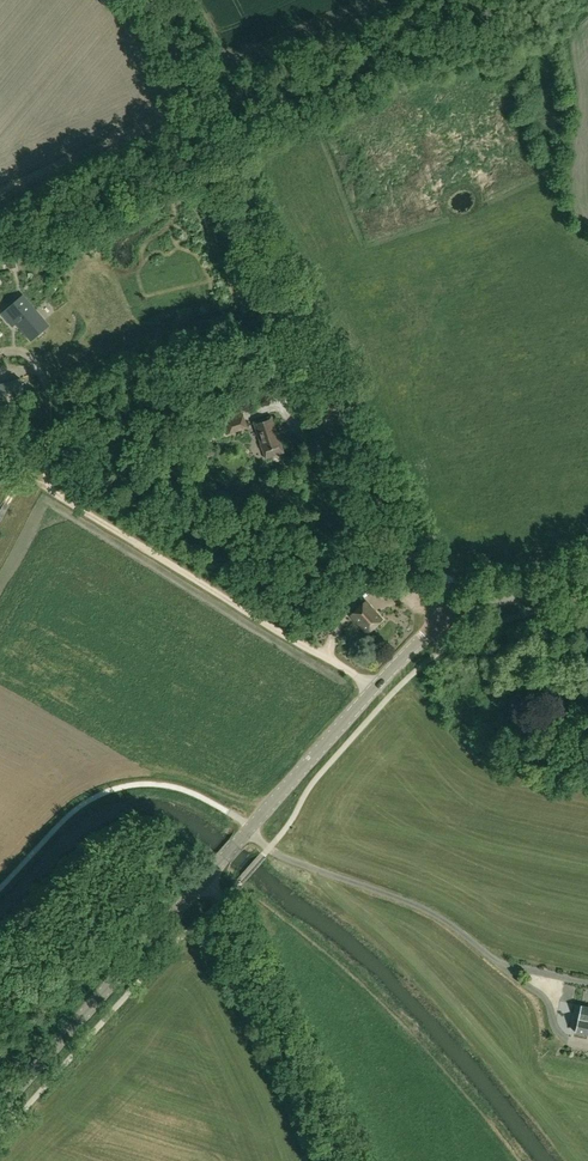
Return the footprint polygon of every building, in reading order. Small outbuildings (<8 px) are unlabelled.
[(0,285),(0,305),(0,304),(13,320),(28,307),(5,281),(0,285)] [(248,428),(244,413),(225,420),(229,435),(248,428)] [(273,417),(255,423),(266,459),(284,453),(281,443),(280,443),(276,431),(277,431),(273,417)] [(253,429),(236,435),(239,445),(256,439),(253,429)] [(457,579),(442,572),(437,582),(451,590),(457,579)] [(345,582),(333,594),(341,602),(353,590),(345,582)] [(381,591),(386,595),(390,591),(386,587),(381,591)] [(343,601),(349,610),(364,601),(358,591),(343,601)] [(367,634),(382,620),(366,602),(351,616),(367,634)] [(587,1021),(587,1007),(581,1006),(578,1019),(587,1021)] [(578,1019),(575,1032),(587,1035),(587,1021),(578,1019)]
